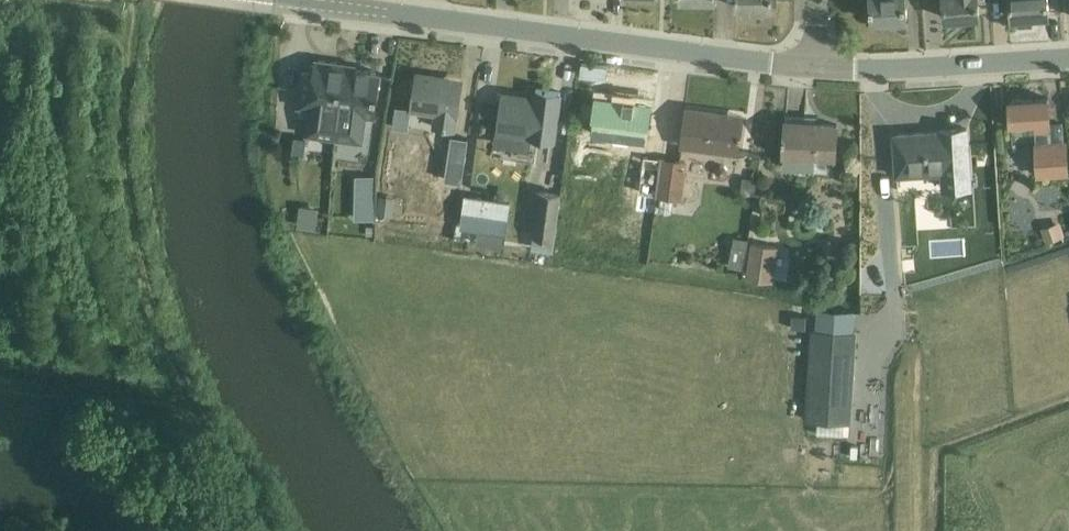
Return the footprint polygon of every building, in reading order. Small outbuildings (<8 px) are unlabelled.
[(872,20),(889,18),(890,22),(893,25),(901,24),(903,21),(903,17),(907,17),(906,0),(871,0),(872,20)] [(945,17),(980,14),(979,1),(991,0),(944,0),(945,17)] [(1012,16),(1050,14),(1049,0),(1011,0),(1012,16)] [(334,137),(344,63),(316,59),(314,72),(303,71),(299,105),(310,107),(307,133),(334,137)] [(355,64),(344,63),(334,137),(363,140),(366,114),(375,115),(380,72),(354,68),(355,64)] [(417,73),(414,94),(412,108),(436,111),(434,126),(454,129),(461,84),(433,79),(434,75),(417,73)] [(499,122),(496,143),(530,148),(532,134),(554,137),(561,92),(536,88),(535,98),(503,94),(499,122)] [(1050,120),(1050,118),(1048,96),(1009,99),(1011,123),(1034,121),(1035,131),(1050,130),(1049,120),(1050,120)] [(595,99),(592,118),(591,131),(618,135),(617,148),(645,152),(647,138),(647,139),(652,104),(633,101),(633,104),(595,99)] [(481,101),(479,115),(497,117),(499,103),(481,101)] [(687,109),(684,130),(682,148),(740,154),(743,131),(741,131),(742,120),(717,117),(718,113),(687,109)] [(783,133),(783,137),(785,138),(784,153),(783,166),(815,168),(816,155),(835,157),(837,124),(815,122),(814,129),(805,128),(806,125),(786,123),(785,133),(783,133)] [(895,134),(897,176),(941,173),(942,190),(971,188),(967,128),(940,130),(940,131),(895,134)] [(295,136),(293,151),(304,153),(306,138),(295,136)] [(452,136),(446,178),(462,180),(468,138),(452,136)] [(1038,175),(1068,173),(1065,140),(1036,142),(1038,175)] [(658,194),(663,157),(643,155),(638,191),(658,194)] [(688,161),(663,157),(658,194),(683,197),(688,161)] [(524,170),(493,165),(486,211),(518,215),(524,170)] [(354,218),(375,218),(376,174),(355,173),(354,218)] [(534,234),(556,236),(562,193),(540,190),(534,234)] [(297,225),(317,227),(318,206),(298,205),(297,225)] [(1046,241),(1066,235),(1061,220),(1041,226),(1046,241)] [(775,278),(776,243),(747,242),(746,277),(775,278)] [(743,266),(745,248),(731,247),(730,265),(743,266)] [(849,422),(855,332),(814,329),(808,419),(849,422)] [(849,436),(850,423),(818,421),(817,433),(849,436)]
